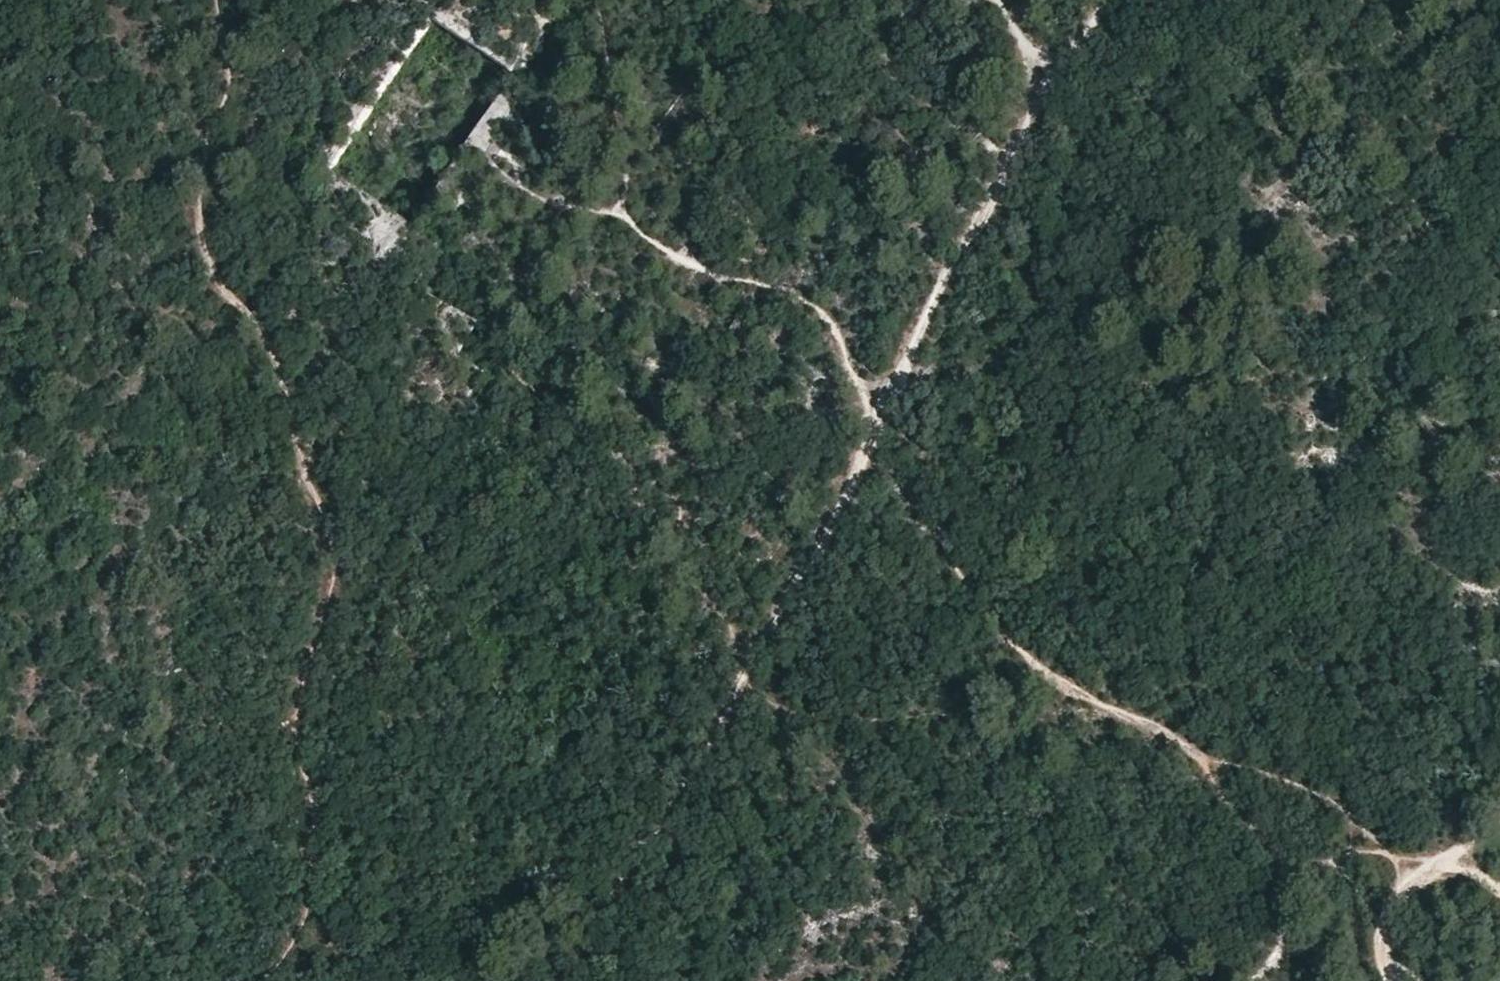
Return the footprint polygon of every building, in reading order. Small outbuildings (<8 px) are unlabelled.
[(483,161),(517,97),(495,86),(462,150),(483,161)]
